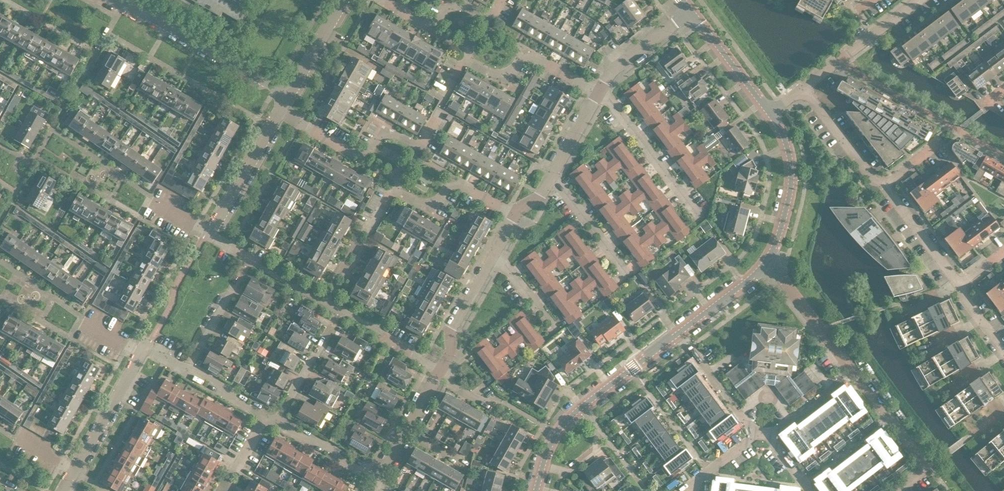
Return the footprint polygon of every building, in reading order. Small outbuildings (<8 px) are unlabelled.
[(240,23),(248,8),(244,6),(247,0),(191,0),(220,16),(222,13),(240,23)] [(633,0),(626,0),(614,9),(622,19),(638,7),(633,0)] [(796,7),(821,21),(831,3),(833,1),(836,4),(840,1),(840,0),(799,0),(796,7)] [(959,3),(970,17),(979,10),(971,0),(963,0),(959,3)] [(988,3),(986,0),(971,0),(979,10),(988,3)] [(970,17),(959,3),(950,10),(961,24),(970,17)] [(519,13),(512,26),(522,32),(532,14),(518,6),(515,11),(519,13)] [(645,16),(638,7),(622,19),(629,28),(645,16)] [(947,13),(938,20),(948,33),(957,26),(947,13)] [(542,20),(532,14),(522,32),(532,38),(542,20)] [(386,21),(376,15),(365,35),(375,40),(386,21)] [(990,25),(997,20),(994,16),(987,21),(990,25)] [(13,23),(2,17),(0,20),(0,36),(4,38),(13,23)] [(552,26),(542,20),(532,38),(543,43),(552,26)] [(939,40),(948,33),(938,20),(929,27),(939,40)] [(396,26),(386,21),(375,40),(384,46),(396,26)] [(990,25),(987,21),(981,26),(984,30),(990,25)] [(13,23),(4,38),(15,45),(24,29),(13,23)] [(384,46),(394,51),(405,32),(396,26),(384,46)] [(563,32),(552,26),(543,43),(553,49),(563,32)] [(998,30),(995,26),(989,31),(992,35),(998,30)] [(929,27),(919,34),(930,47),(939,40),(929,27)] [(975,37),(982,32),(978,28),(972,33),(975,37)] [(24,29),(15,45),(26,51),(35,35),(24,29)] [(989,31),(982,36),(986,40),(992,35),(989,31)] [(414,37),(405,32),(394,51),(403,56),(414,37)] [(573,38),(563,32),(553,49),(563,55),(573,38)] [(921,54),(930,47),(919,34),(910,40),(921,54)] [(26,51),(23,56),(34,62),(46,41),(35,35),(26,51)] [(403,56),(413,62),(424,42),(414,37),(403,56)] [(573,38),(563,55),(573,61),(583,44),(573,38)] [(959,49),(966,44),(963,39),(956,44),(959,49)] [(899,44),(899,45),(911,61),(921,54),(910,40),(902,47),(899,44)] [(980,44),(977,40),(971,45),(974,49),(980,44)] [(46,41),(34,62),(45,68),(57,48),(46,41)] [(433,48),(424,42),(413,62),(422,67),(433,48)] [(583,44),(573,61),(584,67),(594,50),(583,44)] [(1003,68),(1003,51),(999,44),(990,51),(1003,69),(1003,68)] [(366,56),(369,51),(359,45),(356,50),(366,56)] [(899,45),(890,52),(900,66),(909,59),(911,62),(912,62),(911,61),(899,45)] [(974,49),(971,45),(964,50),(967,54),(974,49)] [(951,55),(957,51),(954,46),(947,51),(951,55)] [(57,48),(45,68),(56,74),(59,70),(68,54),(57,48)] [(433,48),(422,67),(432,73),(443,53),(433,48)] [(684,60),(676,49),(660,61),(672,77),(686,66),(683,61),(684,60)] [(369,51),(366,56),(375,61),(378,58),(373,55),(368,53),(369,51)] [(951,55),(947,51),(941,56),(944,60),(951,55)] [(994,76),(1003,69),(990,51),(981,58),(984,62),(994,76)] [(111,53),(103,67),(117,75),(125,61),(111,53)] [(68,54),(59,70),(70,76),(79,60),(68,54)] [(962,58),(959,54),(953,58),(956,63),(962,58)] [(347,67),(366,78),(372,68),(352,57),(347,67)] [(956,63),(953,58),(946,63),(949,67),(952,65),(956,63)] [(927,65),(931,70),(939,64),(936,59),(927,65)] [(985,82),(994,76),(984,62),(975,69),(985,82)] [(384,69),(393,74),(396,68),(387,63),(385,67),(384,69)] [(943,80),(948,87),(957,98),(966,91),(966,92),(967,91),(973,86),(976,90),(977,90),(976,89),(965,75),(965,74),(963,72),(956,63),(952,65),(958,74),(960,72),(960,73),(955,77),(952,73),(943,80)] [(109,89),(117,75),(103,67),(95,81),(109,89)] [(347,67),(342,77),(361,88),(366,78),(347,67)] [(13,74),(2,68),(0,71),(0,72),(11,78),(13,74)] [(390,79),(393,74),(384,69),(383,68),(380,73),(390,79)] [(406,74),(396,68),(393,74),(402,80),(403,78),(406,74)] [(131,83),(137,86),(144,73),(139,69),(131,83)] [(965,75),(976,89),(977,90),(977,89),(985,82),(975,69),(966,75),(965,75)] [(455,92),(465,97),(476,78),(466,72),(455,92)] [(13,74),(11,78),(21,84),(24,80),(13,74)] [(138,90),(150,96),(159,80),(147,74),(138,90)] [(685,75),(669,87),(673,91),(679,86),(692,102),(701,95),(701,93),(706,90),(700,82),(700,81),(695,74),(689,79),(685,75)] [(532,75),(525,86),(529,88),(536,77),(532,75)] [(366,90),(361,88),(342,77),(336,86),(356,97),(359,91),(364,94),(366,90)] [(900,151),(915,136),(923,140),(928,131),(931,133),(935,127),(847,77),(844,83),(841,82),(835,90),(853,100),(851,104),(860,113),(845,112),(887,167),(904,154),(900,151)] [(423,89),(426,84),(416,78),(413,83),(423,89)] [(465,97),(474,103),(486,83),(476,78),(465,97)] [(4,83),(15,89),(17,85),(6,79),(4,83)] [(24,80),(21,84),(32,90),(35,86),(24,80)] [(170,86),(159,80),(150,96),(161,102),(170,86)] [(637,84),(623,94),(631,103),(632,102),(637,109),(660,91),(657,87),(653,81),(648,85),(652,89),(652,91),(646,95),(645,94),(637,84)] [(137,86),(131,83),(128,89),(133,92),(137,86)] [(474,103),(484,108),(495,89),(486,83),(474,103)] [(385,89),(381,86),(378,84),(373,92),(374,93),(373,95),(379,98),(380,96),(382,93),(385,89)] [(35,86),(32,90),(43,97),(45,93),(35,86)] [(180,93),(170,86),(161,102),(172,108),(180,93)] [(336,86),(331,95),(350,106),(356,97),(336,86)] [(520,95),(524,98),(529,88),(525,86),(520,95)] [(549,87),(544,96),(563,108),(569,98),(549,87)] [(493,113),(504,94),(495,89),(484,108),(493,113)] [(642,115),(640,116),(647,126),(661,115),(653,105),(653,103),(658,99),(660,100),(663,104),(668,101),(661,92),(660,91),(637,109),(642,115)] [(101,103),(104,99),(92,92),(90,95),(101,103)] [(45,93),(43,97),(55,103),(57,99),(45,93)] [(172,108),(182,115),(191,99),(180,93),(172,108)] [(385,94),(375,111),(386,117),(396,100),(385,94)] [(514,100),(504,94),(493,113),(503,119),(514,100)] [(324,104),(326,105),(345,116),(350,106),(331,95),(330,97),(328,96),(324,104)] [(524,98),(520,95),(514,105),(519,107),(524,98)] [(563,108),(544,96),(538,106),(558,117),(563,108)] [(114,107),(104,99),(101,103),(111,110),(114,107)] [(191,99),(182,115),(194,121),(203,105),(191,99)] [(396,100),(386,117),(396,123),(406,106),(396,100)] [(714,100),(698,112),(705,121),(707,119),(714,128),(716,126),(720,130),(727,124),(724,120),(728,117),(714,100)] [(320,114),(339,125),(345,116),(326,105),(320,114)] [(513,116),(519,107),(514,105),(509,114),(513,116)] [(406,106),(396,123),(406,129),(416,112),(406,106)] [(533,115),(552,126),(558,117),(538,106),(533,115)] [(124,114),(114,107),(111,110),(122,118),(124,114)] [(126,111),(136,119),(139,115),(128,107),(126,111)] [(205,107),(198,118),(202,120),(209,109),(205,107)] [(448,111),(455,115),(457,111),(450,107),(448,111)] [(457,111),(455,115),(462,119),(466,114),(458,109),(457,111)] [(12,113),(6,110),(3,116),(9,119),(12,113)] [(69,126),(80,134),(89,120),(91,117),(81,110),(79,113),(69,126)] [(406,129),(417,135),(427,118),(416,112),(406,129)] [(45,121),(30,113),(22,127),(37,135),(45,121)] [(669,126),(661,115),(647,126),(655,135),(656,134),(661,140),(684,122),(677,113),(672,116),(676,121),(675,122),(670,126),(669,126)] [(135,121),(124,114),(122,118),(132,125),(135,121)] [(508,126),(513,116),(509,114),(504,123),(508,126)] [(136,119),(147,126),(149,122),(139,115),(136,119)] [(469,123),(474,126),(476,122),(477,120),(468,115),(464,120),(469,123)] [(533,115),(528,125),(547,136),(552,126),(533,115)] [(9,119),(3,116),(0,121),(6,124),(9,119)] [(239,126),(223,117),(216,129),(230,137),(232,138),(239,126)] [(198,118),(192,129),(196,131),(202,120),(198,118)] [(100,127),(89,120),(80,134),(90,141),(100,127)] [(145,128),(135,121),(132,125),(142,132),(145,128)] [(160,129),(149,122),(147,126),(157,133),(160,129)] [(666,147),(664,148),(671,157),(685,147),(677,136),(677,135),(682,131),(684,131),(687,136),(692,132),(684,122),(661,140),(666,147)] [(549,137),(547,136),(528,125),(522,134),(542,145),(543,146),(549,137)] [(29,149),(37,135),(22,127),(14,141),(29,149)] [(100,127),(90,141),(101,148),(110,135),(100,127)] [(735,127),(722,136),(735,154),(748,144),(735,127)] [(153,139),(155,135),(145,128),(142,132),(153,139)] [(157,133),(168,140),(170,136),(160,129),(157,133)] [(192,129),(186,140),(190,142),(196,131),(192,129)] [(232,138),(230,137),(216,129),(210,139),(226,149),(232,138)] [(350,134),(357,138),(360,133),(353,129),(350,134)] [(509,139),(498,133),(495,138),(506,144),(509,139)] [(439,154),(449,160),(459,142),(445,134),(443,139),(447,141),(439,154)] [(536,155),(542,145),(522,134),(517,144),(536,155)] [(110,135),(101,148),(111,155),(120,142),(110,135)] [(166,142),(155,135),(153,139),(163,146),(166,142)] [(473,135),(468,144),(471,146),(473,141),(476,137),(473,135)] [(170,136),(168,140),(178,147),(180,143),(170,136)] [(714,136),(702,145),(707,153),(719,144),(714,136)] [(606,163),(603,158),(599,162),(606,172),(629,154),(624,147),(626,146),(618,137),(605,147),(613,158),(613,159),(608,163),(606,163)] [(204,150),(220,160),(226,149),(210,139),(204,150)] [(186,140),(180,151),(184,153),(190,142),(186,140)] [(952,151),(957,158),(959,156),(966,160),(973,165),(972,168),(977,171),(985,157),(981,155),(981,154),(978,153),(978,152),(974,150),(974,149),(974,148),(973,148),(972,147),(971,147),(970,148),(958,141),(958,143),(956,143),(955,143),(954,143),(953,144),(952,144),(952,145),(951,146),(951,147),(951,148),(951,149),(951,150),(951,151),(952,151)] [(120,142),(111,155),(121,162),(131,149),(120,142)] [(177,150),(166,142),(163,146),(174,154),(177,150)] [(459,142),(449,160),(460,165),(469,148),(459,142)] [(303,167),(304,165),(313,150),(303,144),(293,161),(303,167)] [(685,147),(671,157),(679,166),(680,165),(685,172),(708,154),(707,153),(702,145),(701,144),(696,148),(700,152),(699,154),(694,158),(693,158),(685,147)] [(469,148),(460,165),(470,171),(480,154),(469,148)] [(141,156),(131,149),(121,162),(132,170),(141,156)] [(214,170),(220,160),(204,150),(198,161),(214,170)] [(313,150),(304,165),(303,167),(313,172),(314,170),(322,155),(313,150)] [(177,164),(184,153),(180,151),(174,162),(177,164)] [(470,171),(480,177),(490,160),(480,154),(470,171)] [(629,154),(606,172),(613,181),(618,178),(614,173),(614,172),(620,168),(621,168),(629,179),(643,168),(636,159),(634,160),(629,154)] [(716,164),(708,154),(685,172),(690,178),(688,179),(695,189),(709,179),(701,169),(702,168),(707,164),(709,164),(711,167),(716,164)] [(323,176),(332,160),(322,155),(314,170),(323,176)] [(132,170),(142,177),(151,163),(141,156),(132,170)] [(985,157),(977,171),(972,179),(979,182),(985,171),(993,176),(999,164),(985,156),(985,157)] [(332,160),(323,176),(332,181),(341,166),(342,164),(332,159),(332,160)] [(500,165),(490,160),(480,177),(490,183),(500,165)] [(750,195),(752,190),(754,191),(758,176),(755,176),(757,171),(755,168),(756,167),(752,160),(740,167),(739,171),(735,186),(737,186),(736,191),(750,195)] [(198,161),(192,172),(208,181),(214,170),(198,161)] [(173,171),(177,164),(174,162),(167,173),(173,176),(175,172),(173,171)] [(583,189),(606,172),(599,162),(594,165),(597,169),(598,171),(592,175),(591,175),(583,164),(569,174),(577,184),(578,183),(583,189)] [(944,166),(944,167),(941,170),(951,183),(960,177),(949,162),(944,166)] [(162,171),(151,163),(142,177),(153,184),(162,171)] [(1001,195),(1003,190),(1003,167),(999,164),(993,176),(1001,181),(995,192),(1001,195)] [(490,183),(500,189),(510,171),(500,165),(490,183)] [(341,166),(332,181),(341,186),(350,171),(341,166)] [(627,190),(623,193),(630,203),(632,202),(653,185),(648,179),(650,178),(643,168),(629,179),(637,189),(637,191),(632,195),(630,194),(627,190)] [(941,170),(932,176),(942,190),(951,183),(941,170)] [(341,186),(351,191),(359,176),(350,171),(341,186)] [(521,177),(510,171),(500,189),(511,195),(521,177)] [(194,188),(199,191),(201,192),(208,181),(192,172),(185,183),(188,185),(194,188)] [(604,180),(606,180),(609,184),(613,181),(606,172),(583,189),(588,195),(586,196),(594,206),(607,196),(599,185),(599,184),(604,180)] [(913,181),(919,177),(915,172),(910,176),(913,181)] [(34,188),(48,196),(51,198),(54,194),(53,193),(51,191),(56,182),(46,176),(42,173),(34,188)] [(173,176),(167,173),(161,183),(167,186),(173,176)] [(178,179),(173,176),(167,186),(172,189),(178,179)] [(350,194),(360,199),(370,182),(359,176),(351,191),(350,194)] [(930,192),(937,201),(938,201),(934,196),(942,190),(932,176),(929,179),(928,178),(923,182),(930,192)] [(917,202),(930,192),(923,182),(919,177),(913,181),(912,182),(917,188),(910,193),(917,202)] [(172,189),(177,193),(183,182),(178,179),(172,189)] [(282,181),(276,191),(294,201),(300,192),(282,181)] [(177,193),(182,195),(188,185),(185,183),(183,182),(177,193)] [(182,195),(188,198),(194,188),(188,185),(182,195)] [(653,185),(632,202),(630,203),(637,213),(642,209),(638,205),(638,203),(644,199),(645,200),(653,210),(666,200),(659,191),(658,192),(653,185)] [(26,201),(30,204),(40,210),(42,207),(45,209),(51,198),(48,196),(34,188),(26,201)] [(194,188),(188,198),(193,202),(199,191),(194,188)] [(294,201),(276,191),(271,201),(289,211),(290,212),(296,202),(294,201)] [(67,196),(62,204),(67,207),(75,194),(72,192),(69,197),(67,196)] [(931,206),(937,201),(930,192),(917,202),(920,206),(919,206),(924,213),(932,207),(931,206)] [(602,214),(607,221),(630,203),(623,193),(618,196),(622,201),(622,203),(617,207),(615,206),(607,196),(594,206),(601,215),(602,214)] [(78,222),(80,217),(88,204),(89,202),(78,195),(69,211),(75,214),(72,219),(78,222)] [(951,201),(953,204),(955,207),(960,204),(958,200),(957,201),(955,198),(951,201)] [(331,205),(340,210),(344,204),(335,199),(331,205)] [(654,235),(677,217),(672,211),(674,209),(666,200),(653,210),(661,221),(661,222),(656,226),(654,226),(651,222),(646,225),(654,235)] [(271,201),(269,204),(265,210),(281,219),(283,220),(289,211),(271,201)] [(89,202),(88,204),(80,217),(91,223),(100,208),(89,202)] [(633,216),(637,213),(630,203),(607,221),(612,227),(610,228),(617,237),(631,227),(623,217),(623,215),(628,211),(630,211),(633,216)] [(994,232),(999,228),(980,203),(976,205),(983,214),(977,218),(979,220),(989,234),(993,231),(994,232)] [(64,213),(67,207),(62,204),(59,210),(64,213)] [(344,204),(340,210),(353,217),(356,211),(344,204)] [(730,205),(723,231),(730,240),(735,241),(736,235),(742,236),(749,210),(730,205)] [(393,208),(388,218),(393,221),(402,227),(411,212),(402,206),(399,211),(393,208)] [(111,214),(100,208),(91,223),(102,230),(111,214)] [(852,231),(853,231),(873,216),(868,209),(855,209),(855,210),(836,210),(852,231)] [(281,219),(265,210),(260,219),(275,228),(281,219)] [(336,212),(331,222),(346,231),(351,221),(336,212)] [(421,217),(411,212),(402,227),(412,232),(421,217)] [(21,216),(32,224),(35,220),(24,213),(21,216)] [(122,220),(111,214),(102,230),(113,236),(122,220)] [(492,223),(476,214),(471,224),(486,232),(492,223)] [(864,243),(865,245),(885,229),(880,223),(873,216),(853,231),(864,243)] [(295,227),(300,229),(305,220),(300,217),(295,227)] [(412,232),(422,238),(430,222),(421,217),(412,232)] [(677,217),(654,235),(661,244),(666,241),(662,237),(662,235),(668,231),(669,231),(677,242),(691,232),(683,222),(682,223),(677,217)] [(270,237),(275,228),(260,219),(255,229),(270,237)] [(45,227),(35,220),(32,224),(42,231),(45,227)] [(122,220),(113,236),(119,239),(116,245),(121,248),(133,227),(122,220)] [(971,226),(968,223),(968,224),(980,240),(989,234),(979,220),(971,226)] [(706,221),(701,225),(705,230),(710,226),(706,221)] [(331,222),(325,231),(340,240),(346,231),(331,222)] [(440,228),(430,222),(422,238),(431,243),(440,228)] [(486,232),(471,224),(465,233),(481,242),(486,232)] [(554,245),(550,249),(557,259),(580,241),(575,235),(577,233),(570,224),(556,234),(565,245),(564,246),(559,250),(557,250),(554,245)] [(980,240),(968,224),(960,230),(958,228),(958,229),(965,238),(973,248),(978,244),(977,243),(980,240)] [(646,232),(645,234),(640,238),(639,238),(631,227),(617,237),(625,247),(626,246),(631,252),(654,235),(646,225),(642,228),(646,232)] [(42,231),(53,238),(55,235),(45,227),(42,231)] [(289,235),(294,238),(300,229),(295,227),(289,235)] [(57,232),(67,239),(70,236),(69,235),(71,233),(63,228),(61,230),(59,228),(57,232)] [(136,228),(130,239),(133,241),(135,242),(141,231),(136,228)] [(264,247),(270,237),(255,229),(249,238),(264,247)] [(877,256),(878,257),(896,244),(891,237),(885,229),(865,245),(877,256)] [(952,248),(965,238),(958,229),(952,233),(951,232),(943,239),(948,245),(949,244),(952,248)] [(154,239),(148,250),(163,259),(170,247),(164,244),(167,238),(153,230),(149,236),(154,239)] [(303,242),(308,234),(301,230),(297,238),(303,242)] [(340,240),(325,231),(323,230),(318,239),(335,249),(340,240)] [(4,242),(0,247),(11,255),(20,241),(6,231),(0,240),(4,242)] [(441,232),(439,235),(436,241),(440,243),(443,237),(446,239),(447,235),(441,232)] [(458,241),(460,243),(475,251),(481,242),(465,233),(463,232),(458,241)] [(65,242),(55,235),(53,238),(63,245),(65,242)] [(661,244),(654,235),(631,252),(636,258),(634,260),(642,269),(655,259),(647,248),(647,247),(652,243),(654,243),(657,247),(661,244)] [(80,243),(70,236),(67,239),(78,246),(80,243)] [(380,242),(390,248),(393,243),(383,237),(380,242)] [(712,238),(689,256),(698,268),(700,270),(702,270),(704,269),(706,267),(706,265),(715,258),(716,260),(725,253),(712,238)] [(965,238),(952,248),(959,257),(965,252),(966,253),(973,248),(965,238)] [(127,252),(133,241),(130,239),(123,250),(127,252)] [(335,249),(318,239),(312,249),(330,259),(332,260),(337,250),(335,249)] [(21,262),(31,248),(20,241),(11,255),(21,262)] [(557,259),(565,268),(569,265),(565,261),(566,259),(571,255),(572,255),(580,266),(594,256),(587,246),(585,247),(580,241),(557,259)] [(76,249),(65,242),(63,245),(73,253),(76,249)] [(91,250),(80,243),(78,246),(88,254),(91,250)] [(394,243),(393,243),(390,248),(400,254),(402,251),(403,248),(400,246),(394,243)] [(470,261),(475,251),(460,243),(455,252),(470,261)] [(902,252),(896,244),(878,257),(893,270),(898,269),(910,268),(913,268),(902,252)] [(31,248),(21,262),(31,269),(41,255),(31,248)] [(393,257),(377,248),(372,258),(387,267),(393,270),(399,259),(393,256),(393,257)] [(73,253),(84,260),(86,256),(76,249),(73,253)] [(330,259),(312,249),(307,258),(324,268),(330,259)] [(534,276),(557,259),(550,249),(545,252),(549,257),(549,258),(543,262),(542,262),(534,251),(521,261),(528,271),(529,270),(534,276)] [(88,254),(99,261),(101,257),(91,250),(88,254)] [(123,250),(117,261),(121,263),(127,252),(123,250)] [(163,259),(148,250),(141,260),(157,270),(163,259)] [(400,254),(399,256),(402,258),(408,261),(410,258),(411,256),(402,251),(400,254)] [(464,270),(470,261),(455,252),(449,261),(464,270)] [(42,276),(51,262),(41,255),(31,269),(42,276)] [(86,256),(84,260),(94,267),(96,263),(86,256)] [(588,278),(583,282),(581,281),(578,277),(574,280),(581,290),(604,273),(599,266),(601,265),(594,256),(580,266),(588,276),(588,278)] [(668,272),(656,281),(668,297),(680,288),(678,284),(688,276),(682,269),(686,266),(678,256),(674,259),(679,265),(668,272)] [(111,264),(101,257),(99,261),(109,268),(111,264)] [(319,278),(324,268),(307,258),(301,268),(319,278)] [(387,267),(372,258),(366,268),(382,276),(387,267)] [(557,267),(560,271),(565,268),(557,259),(534,276),(539,282),(538,284),(545,293),(558,283),(550,272),(550,271),(555,267),(557,267)] [(141,260),(135,271),(151,280),(157,270),(141,260)] [(117,270),(121,263),(117,261),(111,272),(118,276),(120,272),(117,270)] [(444,271),(459,280),(464,270),(449,261),(444,271)] [(51,262),(42,276),(52,283),(62,269),(51,262)] [(94,267),(93,268),(99,272),(102,267),(96,263),(94,267)] [(366,268),(361,277),(380,288),(385,278),(382,276),(366,268)] [(412,281),(418,272),(412,268),(406,278),(408,279),(411,280),(412,281)] [(915,277),(910,268),(898,269),(900,276),(898,276),(893,276),(888,277),(898,296),(903,295),(907,294),(913,293),(913,294),(914,294),(914,292),(921,290),(918,283),(915,277)] [(72,277),(62,269),(52,283),(62,290),(72,277)] [(145,291),(151,280),(135,271),(129,282),(145,291)] [(438,271),(433,280),(448,289),(453,279),(438,271)] [(118,276),(111,272),(105,283),(108,285),(114,274),(118,276)] [(604,273),(581,290),(589,300),(593,297),(589,292),(590,290),(595,286),(596,287),(605,297),(618,287),(610,278),(609,279),(604,273)] [(400,274),(395,284),(401,287),(406,277),(401,274),(400,274)] [(72,277),(62,290),(73,297),(82,284),(72,277)] [(354,286),(356,287),(374,297),(380,288),(361,277),(357,285),(354,286)] [(442,299),(448,289),(433,280),(428,278),(423,287),(427,290),(442,299)] [(85,280),(82,284),(73,297),(83,305),(88,299),(90,300),(98,288),(85,280)] [(553,301),(558,308),(581,290),(574,280),(569,284),(573,288),(573,290),(568,294),(566,293),(558,283),(545,293),(552,302),(553,301)] [(129,282),(123,293),(138,302),(145,291),(129,282)] [(249,282),(243,293),(259,302),(260,301),(266,304),(274,290),(261,282),(258,287),(249,282)] [(999,282),(992,287),(993,288),(986,293),(993,302),(1003,294),(1003,288),(999,282)] [(102,296),(108,285),(105,283),(98,294),(102,296)] [(396,295),(401,287),(395,284),(393,287),(395,288),(392,293),(396,295)] [(348,295),(365,305),(369,307),(374,297),(356,287),(354,286),(348,295)] [(641,292),(642,294),(623,308),(633,321),(645,312),(646,313),(653,308),(649,303),(654,300),(646,289),(641,292)] [(437,308),(442,299),(427,290),(422,299),(437,308)] [(584,303),(589,300),(581,290),(558,308),(563,314),(561,315),(569,325),(573,321),(582,315),(574,304),(574,302),(579,298),(581,299),(584,303)] [(132,313),(138,302),(123,293),(116,304),(119,306),(124,309),(130,312),(132,313)] [(92,304),(98,307),(104,297),(102,296),(98,294),(92,304)] [(995,307),(1002,316),(1003,314),(1003,294),(993,302),(996,306),(995,307)] [(98,307),(103,310),(109,300),(104,297),(98,307)] [(417,297),(412,306),(416,309),(432,317),(437,308),(422,299),(417,297)] [(940,331),(959,322),(948,299),(929,309),(934,320),(940,331)] [(103,310),(108,313),(114,303),(109,300),(103,310)] [(233,312),(248,321),(253,323),(257,317),(263,308),(250,301),(247,306),(239,301),(233,312)] [(119,306),(116,304),(114,303),(108,313),(113,316),(119,306)] [(113,316),(118,319),(124,309),(119,306),(113,316)] [(301,306),(292,322),(314,334),(317,329),(319,329),(321,326),(319,324),(320,323),(309,316),(312,311),(301,306)] [(124,322),(130,312),(124,309),(118,319),(124,322)] [(416,309),(411,318),(426,327),(432,317),(416,309)] [(912,317),(912,318),(917,328),(934,320),(929,309),(912,317)] [(516,332),(515,333),(510,337),(509,337),(505,333),(501,336),(508,346),(531,328),(527,322),(528,321),(521,311),(507,321),(516,332)] [(0,332),(11,338),(20,322),(9,316),(0,332)] [(421,337),(426,327),(411,318),(407,316),(401,325),(421,337)] [(603,323),(590,333),(599,345),(607,340),(608,342),(624,330),(614,317),(604,325),(603,323)] [(912,318),(895,326),(900,335),(901,337),(905,346),(922,338),(917,328),(912,318)] [(252,328),(253,326),(242,320),(239,325),(229,319),(222,330),(238,339),(241,334),(247,337),(252,328)] [(934,320),(917,328),(922,338),(922,339),(940,331),(934,320)] [(11,338),(22,344),(31,328),(20,322),(11,338)] [(574,338),(582,334),(575,322),(567,327),(574,338)] [(304,331),(291,323),(290,326),(286,332),(292,336),(287,343),(302,352),(304,349),(305,349),(310,341),(301,336),(304,331)] [(788,375),(789,374),(790,365),(792,365),(794,364),(797,343),(796,341),(793,341),(795,332),(794,330),(783,329),(782,327),(780,328),(773,327),(772,326),(770,327),(760,326),(758,327),(757,336),(755,336),(753,337),(752,347),(752,348),(750,358),(751,360),(754,360),(753,369),(754,371),(753,371),(762,382),(765,380),(774,381),(777,384),(788,375)] [(42,335),(31,328),(22,344),(28,348),(26,352),(31,355),(33,351),(42,335)] [(524,342),(532,353),(545,343),(538,333),(536,334),(531,328),(508,346),(516,355),(520,352),(517,348),(517,346),(522,342),(524,342)] [(33,351),(31,355),(30,355),(41,362),(44,357),(53,341),(42,335),(33,351)] [(342,337),(334,351),(352,361),(360,348),(363,350),(367,343),(356,336),(352,343),(342,337)] [(485,363),(508,346),(501,336),(497,339),(500,344),(500,345),(495,349),(493,349),(485,338),(472,348),(479,358),(480,357),(485,363)] [(948,347),(948,348),(954,358),(973,347),(966,336),(948,347)] [(212,348),(227,357),(231,351),(237,355),(243,344),(230,337),(227,342),(218,337),(212,348)] [(590,355),(579,340),(567,349),(569,352),(557,361),(567,374),(580,364),(579,362),(583,359),(584,360),(590,355)] [(53,341),(44,357),(55,363),(64,347),(53,341)] [(290,354),(293,349),(280,342),(275,352),(281,355),(277,362),(293,370),(299,359),(290,354)] [(508,354),(511,359),(516,355),(508,346),(485,363),(490,369),(489,371),(496,380),(500,377),(506,373),(509,370),(501,359),(501,358),(506,354),(508,354)] [(547,357),(539,347),(533,352),(540,362),(547,357)] [(954,358),(960,368),(961,369),(979,358),(973,347),(954,358)] [(932,357),(938,367),(954,358),(948,348),(932,357)] [(66,349),(60,360),(64,363),(70,352),(66,349)] [(81,358),(85,360),(86,361),(90,355),(85,352),(81,358)] [(210,352),(203,363),(219,372),(223,364),(229,368),(232,363),(219,355),(218,357),(210,352)] [(1,356),(0,357),(0,361),(9,367),(11,363),(1,356)] [(261,364),(266,367),(264,370),(270,374),(267,380),(282,389),(289,377),(280,372),(283,367),(270,360),(265,357),(261,364)] [(385,378),(404,389),(411,376),(402,371),(406,365),(393,357),(388,365),(392,367),(385,378)] [(932,357),(923,363),(916,367),(928,387),(944,377),(938,367),(932,357)] [(938,367),(944,377),(944,378),(960,368),(954,358),(938,367)] [(64,363),(60,360),(54,371),(58,374),(64,363)] [(85,360),(78,371),(94,380),(101,369),(85,360)] [(329,360),(322,372),(340,383),(344,375),(348,377),(353,367),(341,360),(338,366),(329,360)] [(22,370),(11,363),(9,367),(19,374),(22,370)] [(674,391),(679,387),(695,375),(698,372),(691,363),(686,367),(685,364),(676,371),(678,374),(667,382),(674,391)] [(740,363),(734,367),(744,380),(749,376),(748,375),(740,363)] [(512,391),(541,407),(544,409),(557,386),(551,383),(554,378),(545,366),(538,372),(532,368),(523,382),(519,380),(512,391)] [(241,367),(233,381),(238,384),(239,383),(246,370),(241,368),(241,367)] [(744,380),(734,367),(730,371),(739,383),(744,380)] [(14,380),(15,380),(17,377),(7,369),(4,373),(11,378),(8,382),(11,385),(14,380)] [(19,374),(30,381),(32,377),(22,370),(19,374)] [(251,373),(246,370),(239,383),(244,387),(251,374),(251,373)] [(51,385),(58,374),(54,371),(47,382),(51,385)] [(78,371),(72,382),(88,391),(94,380),(78,371)] [(730,371),(725,374),(735,387),(739,383),(730,371)] [(749,376),(759,389),(764,385),(762,382),(753,371),(748,375),(749,376)] [(790,381),(794,386),(807,376),(803,371),(791,380),(790,381)] [(971,384),(978,394),(995,382),(988,372),(970,384),(971,384)] [(506,373),(500,377),(504,382),(510,378),(506,373)] [(685,394),(700,382),(695,375),(679,387),(685,394)] [(777,391),(790,381),(791,380),(788,375),(777,384),(774,386),(777,391)] [(744,380),(754,392),(759,389),(749,376),(744,380)] [(798,391),(811,381),(807,376),(794,386),(798,391)] [(15,380),(25,388),(28,384),(17,377),(15,380)] [(43,384),(32,377),(30,381),(40,388),(43,384)] [(165,403),(167,401),(175,386),(165,380),(161,387),(155,397),(165,403)] [(739,383),(749,396),(754,392),(744,380),(739,383)] [(325,386),(316,381),(309,395),(324,403),(330,393),(336,397),(340,388),(328,381),(325,386)] [(790,381),(777,391),(781,396),(794,386),(790,381)] [(798,391),(802,396),(815,386),(811,381),(798,391)] [(47,382),(41,393),(45,396),(51,385),(47,382)] [(82,402),(88,391),(72,382),(66,393),(82,402)] [(376,399),(374,402),(391,411),(398,399),(393,396),(396,391),(379,382),(370,396),(376,399)] [(706,389),(700,382),(685,394),(690,401),(706,389)] [(985,404),(1002,392),(995,382),(978,394),(985,404)] [(250,395),(266,405),(268,400),(270,401),(274,403),(280,392),(265,383),(259,393),(257,391),(251,393),(250,395)] [(735,387),(744,400),(749,396),(739,383),(735,387)] [(39,392),(28,384),(25,388),(37,396),(39,392)] [(140,410),(146,414),(148,410),(155,397),(161,387),(155,384),(140,410)] [(955,395),(962,405),(978,394),(971,384),(955,395)] [(663,397),(666,395),(658,385),(655,387),(663,397)] [(175,406),(176,406),(184,392),(175,386),(167,401),(171,404),(168,409),(172,412),(175,406)] [(785,401),(798,391),(794,386),(781,396),(785,401)] [(711,396),(706,389),(690,401),(695,408),(711,396)] [(844,389),(835,396),(838,399),(849,415),(854,421),(863,414),(854,402),(857,400),(850,392),(848,394),(844,389)] [(346,391),(345,394),(343,396),(345,397),(345,398),(344,399),(349,402),(349,400),(350,400),(351,401),(354,396),(346,391)] [(785,401),(789,406),(802,396),(798,391),(785,401)] [(193,397),(184,392),(176,406),(175,406),(172,412),(177,414),(180,409),(185,412),(193,397)] [(35,404),(39,407),(45,396),(41,393),(35,404)] [(66,393),(59,404),(75,413),(82,402),(66,393)] [(446,394),(438,409),(448,414),(456,399),(446,394)] [(969,415),(985,404),(978,394),(962,405),(969,415)] [(204,398),(203,400),(194,395),(193,397),(185,412),(194,417),(205,399),(204,398)] [(969,415),(962,405),(955,395),(940,406),(946,414),(948,417),(954,425),(969,415)] [(695,408),(701,415),(716,403),(711,396),(695,408)] [(4,418),(13,405),(3,398),(0,402),(0,416),(4,418)] [(634,421),(649,409),(653,407),(646,398),(641,401),(639,399),(631,405),(633,408),(622,416),(628,425),(631,424),(634,421)] [(16,399),(13,405),(4,418),(3,420),(13,427),(15,424),(19,426),(28,410),(23,412),(18,408),(21,403),(16,399)] [(205,419),(214,404),(205,399),(194,417),(195,417),(197,414),(205,419)] [(466,405),(456,399),(448,414),(457,420),(466,405)] [(838,399),(834,402),(831,405),(842,420),(849,415),(838,399)] [(305,402),(297,416),(318,429),(330,409),(317,401),(313,407),(305,402)] [(205,419),(214,424),(223,409),(220,408),(221,406),(215,402),(214,404),(205,419)] [(379,433),(386,420),(375,414),(378,409),(367,403),(362,412),(366,414),(361,423),(379,433)] [(722,410),(716,403),(701,415),(706,422),(722,410)] [(32,418),(39,407),(35,404),(28,416),(32,418)] [(69,424),(75,413),(59,404),(53,415),(69,424)] [(457,420),(466,425),(475,410),(466,405),(457,420)] [(823,410),(835,426),(842,420),(831,405),(823,410)] [(224,407),(223,409),(214,424),(224,429),(232,414),(233,413),(224,407)] [(639,428),(655,417),(649,409),(634,421),(639,428)] [(485,416),(475,410),(466,425),(476,430),(484,416),(485,416)] [(722,410),(706,422),(711,429),(727,417),(722,410)] [(828,431),(834,427),(835,426),(823,410),(816,415),(828,431)] [(232,414),(224,429),(222,431),(233,437),(242,420),(232,414)] [(63,435),(69,424),(53,415),(47,426),(49,427),(55,430),(60,433),(63,435)] [(727,417),(711,429),(706,433),(713,442),(724,434),(726,437),(735,430),(733,427),(737,424),(730,415),(727,417)] [(816,415),(809,421),(821,436),(828,431),(816,415)] [(23,426),(28,429),(34,419),(32,418),(28,416),(23,426)] [(488,418),(484,416),(476,430),(480,433),(488,418)] [(660,424),(655,417),(639,428),(645,435),(660,424)] [(150,436),(152,438),(152,437),(156,439),(163,426),(154,422),(153,424),(141,418),(136,427),(150,436)] [(28,429),(33,432),(39,422),(34,419),(28,429)] [(353,423),(346,419),(343,423),(350,427),(353,423)] [(613,419),(611,421),(610,422),(617,432),(621,429),(613,419)] [(863,429),(873,422),(870,419),(860,426),(863,429)] [(177,426),(167,420),(165,425),(174,430),(177,426)] [(802,426),(814,442),(821,436),(809,421),(802,426)] [(33,432),(38,435),(44,425),(39,422),(33,432)] [(366,455),(374,441),(363,435),(366,429),(355,423),(350,433),(353,435),(348,444),(366,455)] [(660,424),(645,435),(650,442),(666,431),(660,424)] [(44,438),(49,427),(47,426),(44,425),(38,435),(44,438)] [(526,434),(511,425),(506,435),(521,443),(526,434)] [(177,426),(174,430),(180,433),(184,435),(186,431),(177,426)] [(807,447),(814,442),(802,426),(795,432),(807,447)] [(44,438),(49,441),(55,430),(49,427),(44,438)] [(136,427),(135,428),(130,437),(147,447),(152,438),(150,436),(136,427)] [(807,447),(795,432),(793,428),(784,435),(787,440),(784,442),(791,451),(794,449),(801,457),(802,460),(812,453),(807,447)] [(54,444),(60,433),(55,430),(49,441),(54,444)] [(990,442),(997,451),(1003,445),(1003,430),(989,441),(990,442)] [(186,431),(184,435),(185,436),(189,438),(193,441),(196,437),(186,431)] [(650,442),(655,450),(671,438),(666,431),(650,442)] [(885,437),(882,439),(879,434),(870,441),(872,445),(884,460),(887,464),(888,466),(898,459),(889,448),(891,446),(885,437)] [(521,443),(506,435),(500,444),(515,453),(521,443)] [(275,461),(276,459),(285,444),(286,442),(276,436),(265,455),(275,461)] [(150,448),(147,447),(130,437),(125,446),(145,458),(150,448)] [(671,438),(655,450),(661,457),(676,445),(671,438)] [(705,453),(708,450),(701,440),(697,443),(705,453)] [(276,459),(275,461),(274,462),(284,467),(285,464),(294,449),(295,447),(286,442),(285,444),(276,459)] [(990,471),(1003,460),(1003,459),(997,451),(990,442),(975,454),(990,471)] [(225,455),(228,450),(216,443),(213,449),(225,455)] [(459,453),(466,457),(472,447),(464,443),(459,453)] [(515,453),(500,444),(495,454),(510,462),(515,453)] [(819,448),(823,453),(828,450),(823,444),(819,448)] [(682,452),(676,445),(661,457),(666,464),(682,452)] [(865,450),(877,466),(884,460),(872,445),(865,450)] [(119,455),(139,467),(145,458),(125,446),(119,455)] [(196,463),(213,472),(215,473),(220,463),(213,459),(216,453),(203,446),(199,450),(200,452),(201,453),(196,463)] [(407,463),(416,469),(425,454),(415,448),(407,463)] [(285,464),(286,465),(295,470),(303,455),(294,449),(285,464)] [(666,464),(663,466),(661,468),(667,477),(679,469),(681,471),(689,465),(687,462),(692,458),(685,449),(682,452),(666,464)] [(865,450),(858,455),(870,471),(877,466),(865,450)] [(179,453),(174,462),(178,464),(183,455),(179,453)] [(416,469),(426,474),(434,459),(425,454),(416,469)] [(510,462),(495,454),(489,463),(504,472),(510,462)] [(114,465),(129,473),(134,476),(139,467),(119,455),(114,465)] [(157,464),(162,467),(166,470),(171,460),(165,457),(162,455),(157,464)] [(295,470),(304,475),(311,464),(313,460),(303,455),(295,470)] [(863,476),(870,471),(858,455),(851,461),(863,476)] [(426,474),(435,480),(444,465),(434,459),(426,474)] [(472,465),(482,468),(483,462),(473,459),(472,465)] [(601,459),(592,466),(606,484),(615,477),(617,480),(619,480),(624,477),(612,460),(606,465),(601,459)] [(808,472),(817,464),(815,461),(805,468),(808,472)] [(856,482),(863,476),(851,461),(844,466),(856,482)] [(168,471),(172,473),(178,464),(174,462),(168,471)] [(211,475),(213,472),(196,463),(191,472),(209,482),(213,476),(211,475)] [(311,464),(304,475),(302,478),(312,484),(320,469),(311,464)] [(897,475),(907,467),(905,464),(895,471),(897,475)] [(134,476),(129,473),(114,465),(109,474),(124,483),(124,482),(126,483),(129,485),(134,476)] [(435,480),(445,485),(453,470),(444,465),(435,480)] [(606,484),(592,466),(583,473),(588,479),(583,483),(589,490),(597,490),(606,484)] [(849,487),(856,482),(844,466),(837,472),(849,487)] [(160,479),(166,470),(162,467),(157,477),(160,479)] [(258,474),(265,478),(269,471),(262,467),(258,474)] [(312,484),(321,489),(329,474),(320,469),(312,484)] [(463,476),(453,470),(445,485),(454,490),(463,476)] [(168,471),(163,480),(170,484),(172,481),(169,479),(172,473),(168,471)] [(186,481),(188,482),(203,490),(208,482),(209,482),(191,472),(186,481)] [(503,476),(487,472),(484,482),(500,487),(503,476)] [(835,473),(830,477),(841,490),(844,490),(849,487),(837,472),(835,473)] [(126,483),(124,482),(124,483),(109,474),(103,484),(115,490),(122,490),(126,483)] [(329,474),(321,489),(320,490),(332,490),(339,480),(329,474)] [(830,477),(827,474),(818,481),(822,485),(819,487),(822,490),(841,490),(830,477)] [(655,475),(652,477),(659,487),(663,484),(655,475)] [(160,479),(157,477),(151,486),(155,488),(160,479)] [(246,490),(267,490),(269,490),(270,490),(273,486),(261,479),(258,484),(251,480),(245,490),(246,490)] [(157,490),(162,490),(166,484),(169,486),(170,484),(163,480),(157,490)] [(339,480),(332,490),(345,490),(349,485),(339,480)] [(183,490),(202,490),(203,490),(188,482),(186,481),(180,490),(183,490)] [(728,487),(729,483),(718,481),(717,487),(714,487),(713,490),(728,490),(728,487)] [(484,482),(482,490),(499,490),(500,487),(484,482)] [(620,488),(622,490),(625,490),(632,486),(629,482),(620,488)]
